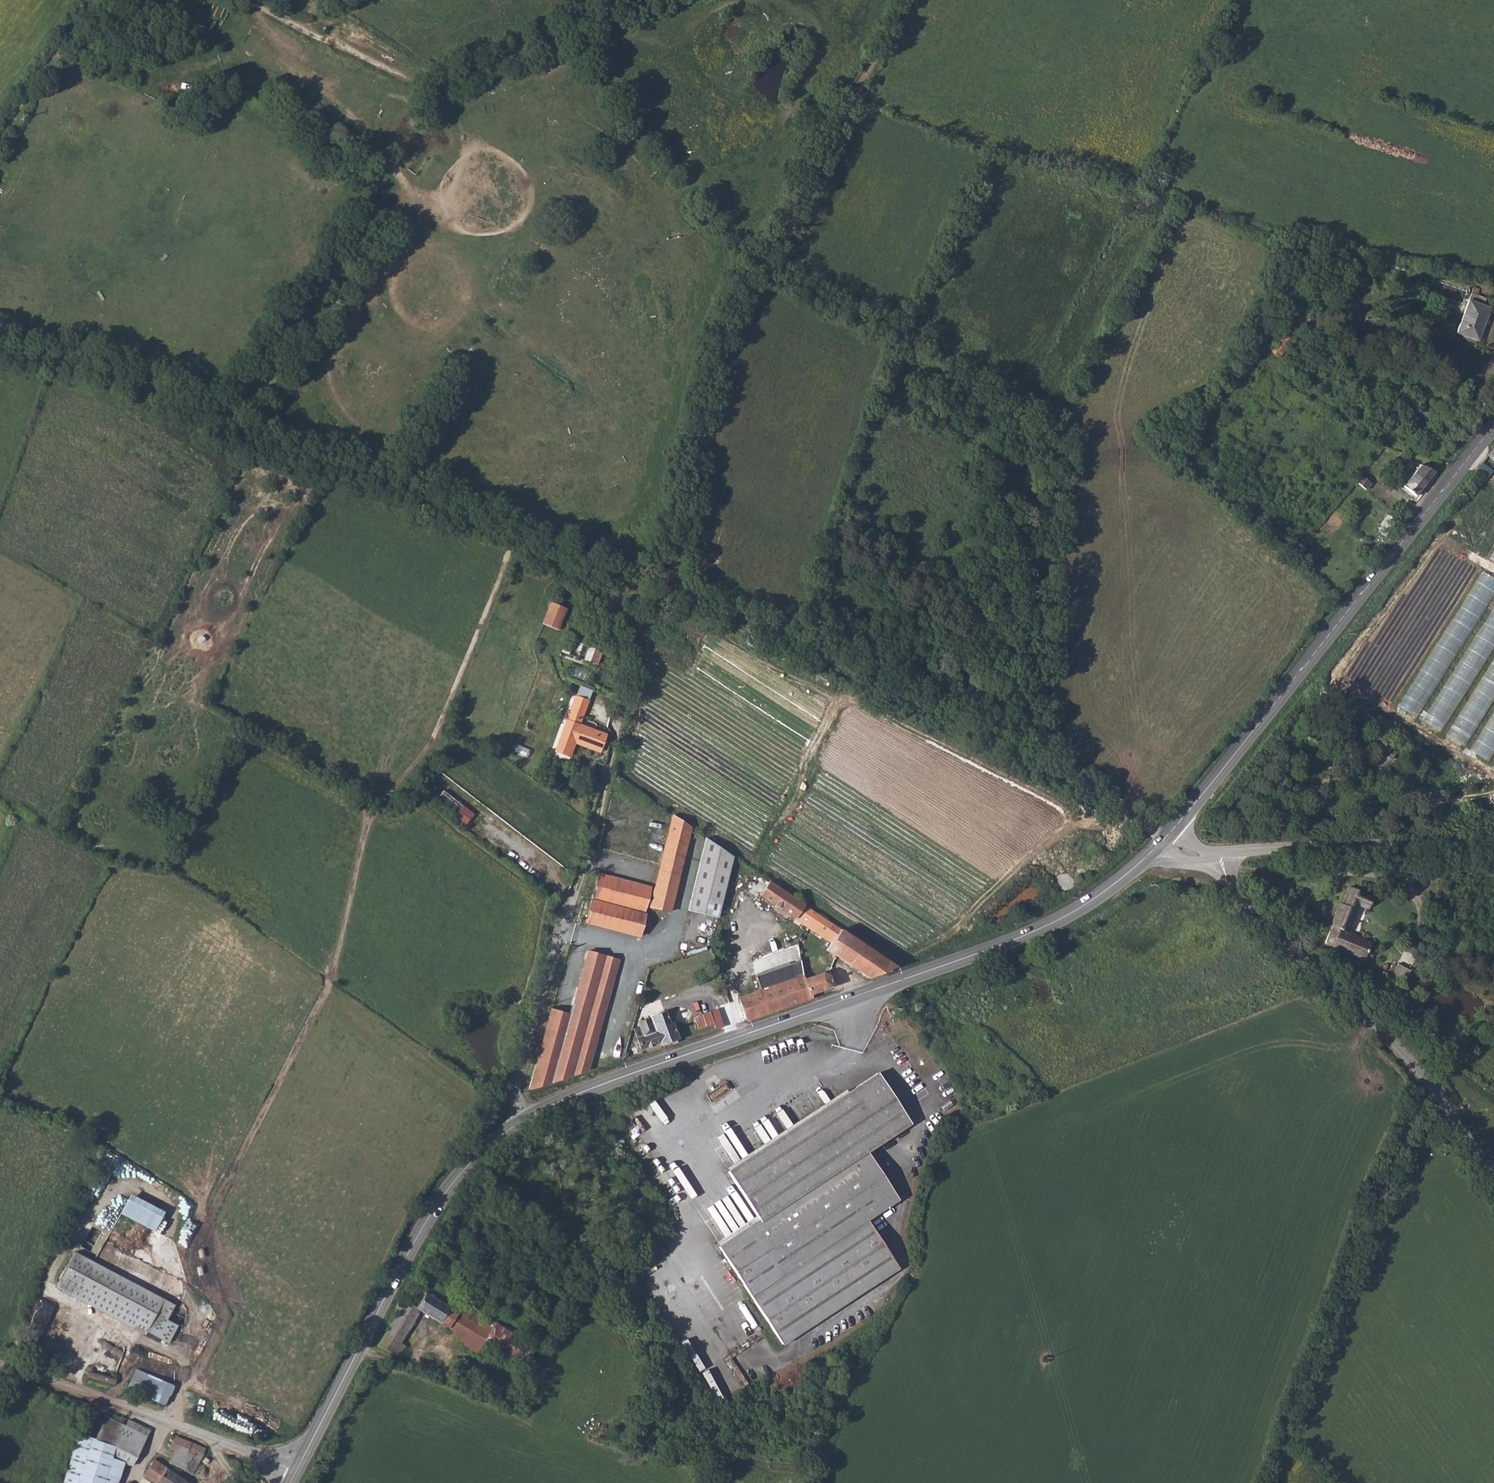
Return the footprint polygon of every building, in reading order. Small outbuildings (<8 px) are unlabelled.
[(94,90),(85,85),(79,95),(89,100),(94,90)] [(1465,298),(1454,330),(1476,337),(1487,306),(1465,298)] [(1245,344),(1240,355),(1247,358),(1249,353),(1252,347),(1245,344)] [(1401,475),(1395,482),(1413,496),(1434,471),(1421,465),(1409,457),(1402,466),(1410,472),(1405,478),(1401,475)] [(1493,585),(1493,577),(1478,568),(1403,708),(1423,719),(1493,585)] [(1428,722),(1448,733),(1493,646),(1493,596),(1428,722)] [(560,629),(568,606),(550,601),(543,623),(560,629)] [(589,644),(585,660),(599,663),(603,648),(589,644)] [(1448,734),(1467,746),(1493,702),(1493,658),(1448,734)] [(570,673),(587,680),(592,670),(574,663),(570,673)] [(576,692),(554,755),(563,759),(569,739),(597,751),(604,733),(579,721),(589,698),(576,692)] [(1473,750),(1492,761),(1493,757),(1493,714),(1473,750)] [(673,814),(648,907),(668,913),(691,827),(673,814)] [(659,826),(654,842),(663,845),(668,829),(659,826)] [(688,910),(717,918),(733,855),(707,837),(688,910)] [(597,873),(591,897),(642,911),(649,886),(597,873)] [(768,880),(758,894),(793,918),(802,903),(768,880)] [(1331,925),(1322,942),(1350,957),(1348,961),(1356,965),(1367,945),(1344,931),(1350,922),(1360,904),(1368,908),(1373,899),(1351,888),(1330,924),(1331,925)] [(590,900),(585,921),(638,935),(644,914),(590,900)] [(816,912),(806,925),(832,943),(827,950),(867,978),(895,967),(816,912)] [(549,1009),(528,1088),(590,1069),(619,961),(585,951),(566,1013),(549,1009)] [(756,974),(761,990),(787,981),(782,965),(756,974)] [(1338,966),(1334,972),(1341,979),(1346,973),(1338,966)] [(823,973),(805,979),(810,993),(832,985),(829,975),(823,973)] [(761,990),(737,998),(745,1020),(811,997),(810,993),(805,979),(803,976),(787,981),(761,990)] [(638,1028),(634,1030),(641,1050),(659,1043),(660,1044),(668,1041),(669,1044),(676,1042),(675,1038),(678,1037),(672,1020),(669,1021),(665,1012),(636,1023),(638,1028)] [(692,1018),(696,1030),(713,1024),(709,1012),(692,1018)] [(1464,1055),(1454,1066),(1460,1070),(1470,1060),(1464,1055)] [(758,1218),(717,1243),(779,1342),(896,1268),(866,1218),(897,1199),(867,1150),(910,1121),(879,1072),(726,1169),(758,1218)] [(130,1193),(120,1214),(155,1231),(165,1211),(130,1193)] [(52,1292),(139,1336),(142,1330),(158,1298),(71,1254),(52,1292)] [(396,1313),(375,1346),(396,1356),(404,1343),(399,1340),(419,1310),(459,1333),(455,1340),(474,1352),(477,1347),(486,1352),(490,1346),(483,1341),(494,1322),(479,1312),(483,1306),(466,1296),(457,1310),(418,1288),(409,1303),(404,1301),(406,1297),(401,1294),(392,1311),(396,1313)] [(158,1298),(142,1330),(165,1342),(174,1324),(164,1319),(171,1304),(158,1298)] [(494,1322),(483,1341),(490,1346),(522,1365),(533,1346),(494,1322)] [(17,1342),(6,1337),(1,1349),(12,1353),(17,1342)] [(90,1368),(88,1375),(115,1384),(117,1378),(90,1368)] [(134,1372),(128,1389),(166,1404),(172,1386),(134,1372)] [(105,1416),(93,1439),(114,1445),(111,1455),(124,1462),(130,1465),(148,1430),(137,1425),(134,1430),(105,1416)] [(93,1439),(77,1434),(61,1482),(102,1482),(111,1455),(114,1445),(93,1439)] [(195,1444),(174,1436),(169,1448),(174,1450),(170,1462),(189,1468),(195,1453),(201,1455),(204,1447),(195,1444)] [(124,1462),(111,1455),(102,1482),(115,1482),(124,1462)] [(142,1473),(156,1482),(187,1482),(153,1458),(142,1473)]
